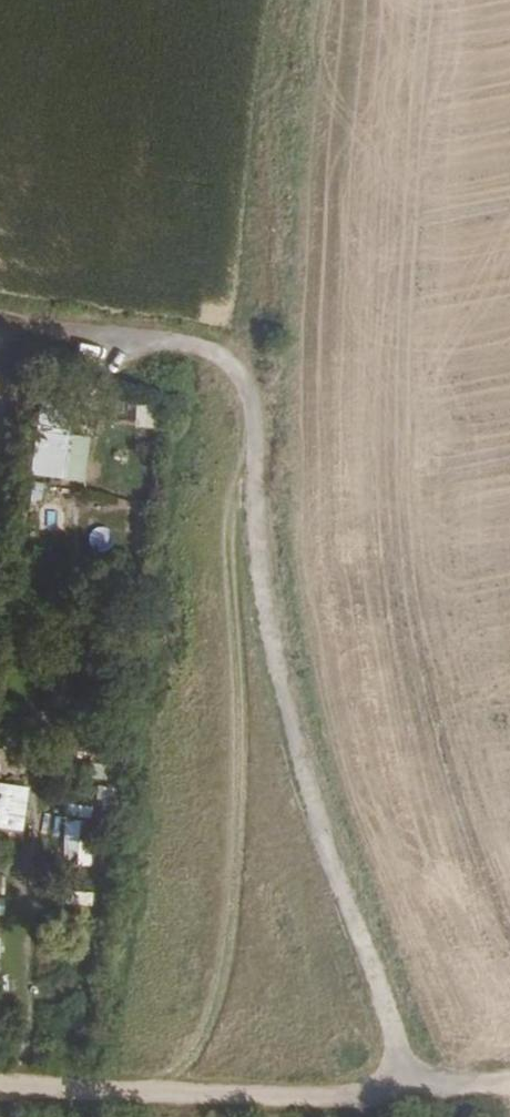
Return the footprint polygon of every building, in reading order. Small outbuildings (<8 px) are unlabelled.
[(135,428),(160,428),(160,400),(135,400),(135,428)] [(83,483),(90,439),(37,430),(30,475),(83,483)] [(63,821),(62,867),(90,868),(92,822),(63,821)]
